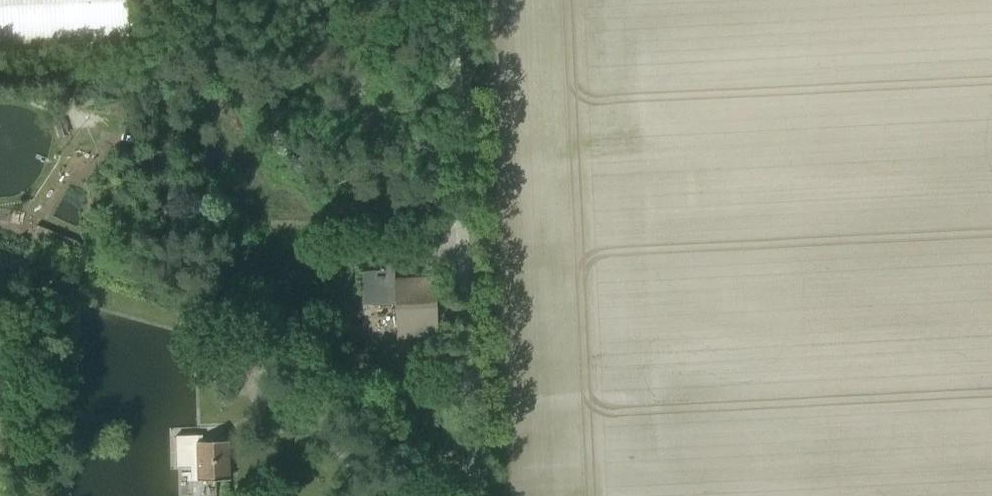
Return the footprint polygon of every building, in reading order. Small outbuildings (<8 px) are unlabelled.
[(127,38),(125,0),(0,0),(0,45),(127,38)] [(76,255),(81,243),(40,227),(35,239),(76,255)] [(397,338),(437,335),(434,279),(395,281),(393,262),(383,262),(384,271),(360,272),(361,304),(396,305),(397,338)] [(11,333),(0,328),(0,342),(6,344),(11,333)] [(197,480),(229,480),(228,441),(202,442),(202,435),(176,435),(177,467),(190,467),(191,481),(197,481),(197,480)]
